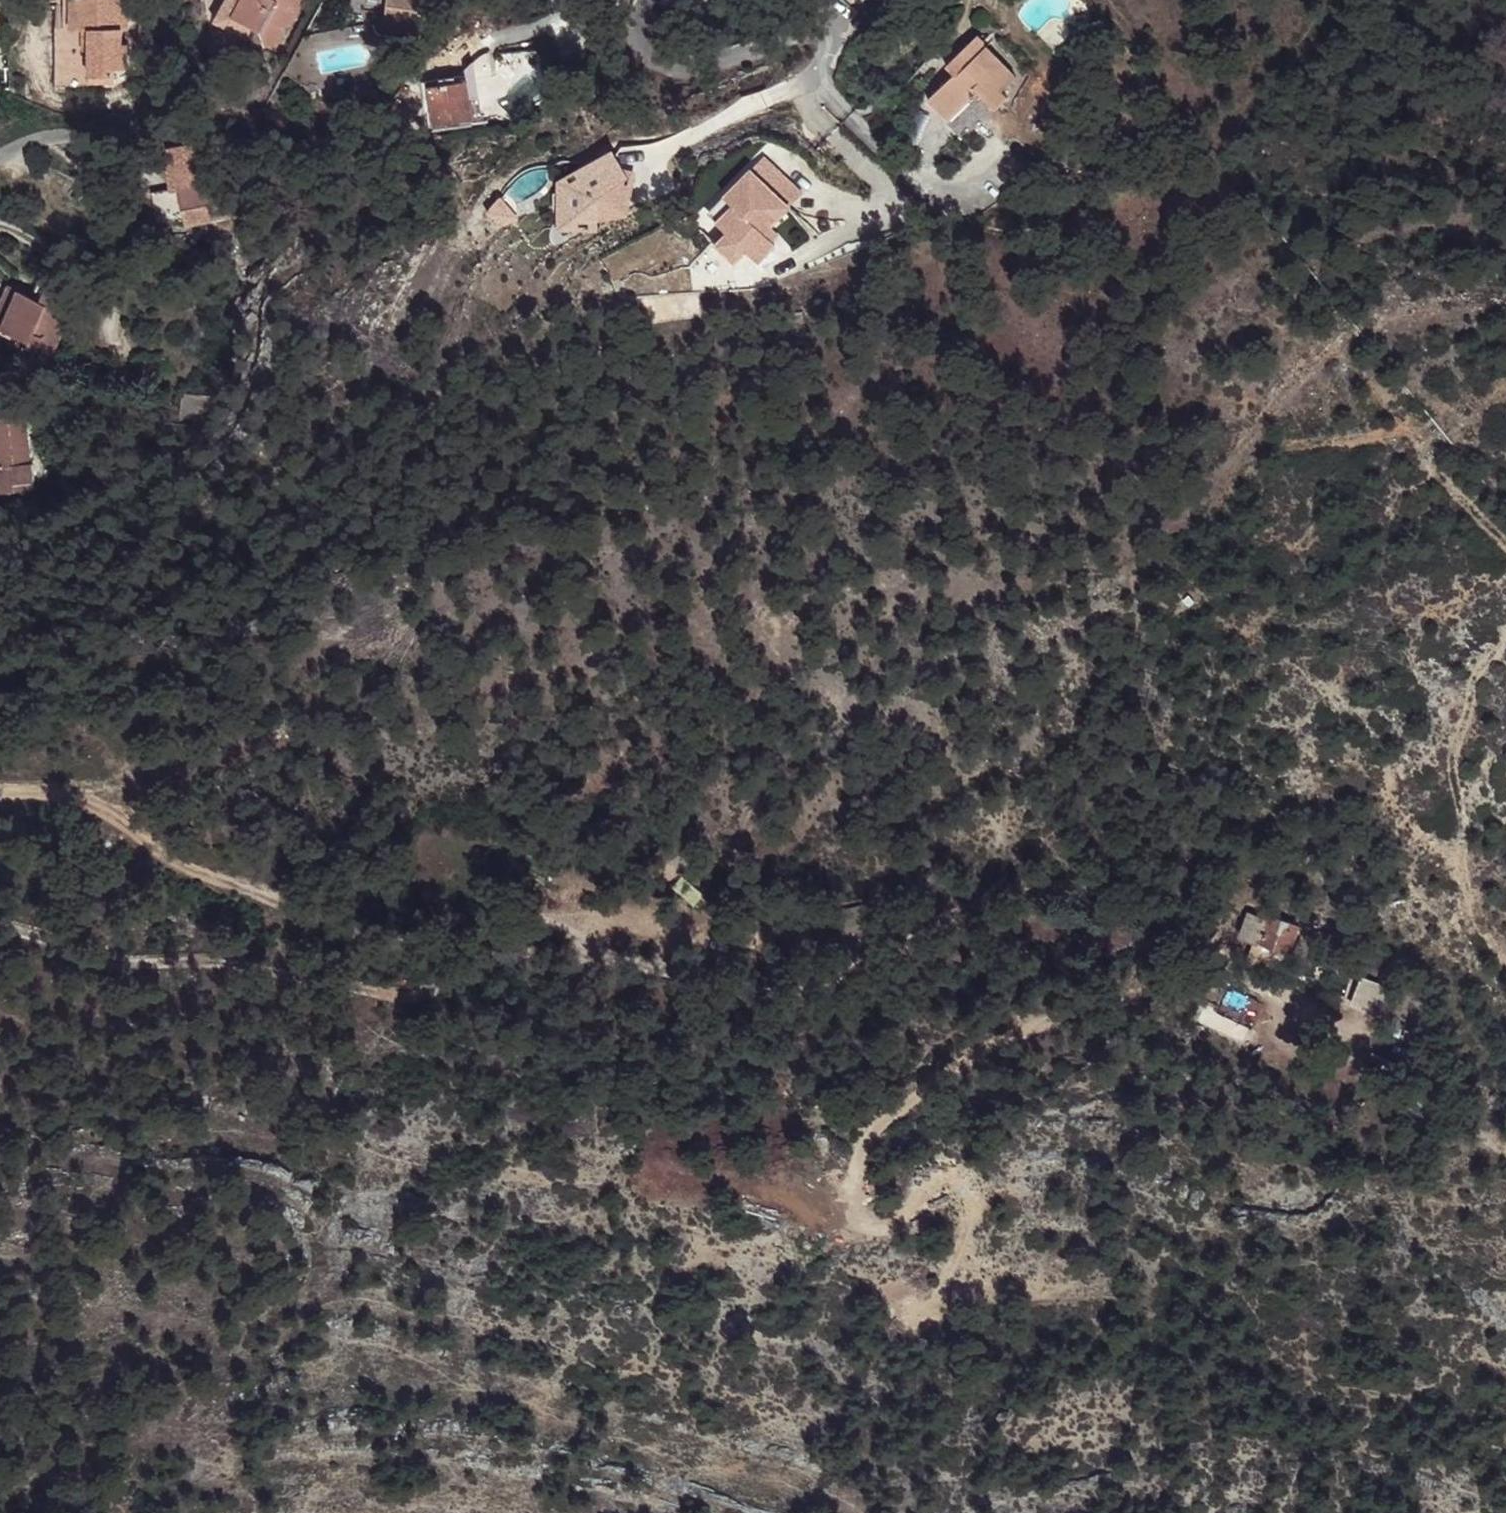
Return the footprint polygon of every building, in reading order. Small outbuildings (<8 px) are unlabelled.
[(79,29),(90,29),(90,82),(114,82),(114,68),(127,68),(127,44),(122,44),(122,30),(128,30),(128,0),(79,0),(79,29)] [(248,37),(254,26),(234,15),(242,0),(227,0),(216,20),(248,37)] [(291,24),(304,0),(242,0),(234,15),(254,26),(261,30),(265,46),(285,40),(282,26),(291,24)] [(384,28),(406,31),(407,26),(423,28),(427,0),(388,0),(384,28)] [(422,40),(423,28),(407,26),(406,31),(406,37),(422,40)] [(954,73),(928,98),(949,120),(979,91),(995,109),(1008,96),(1002,90),(1016,76),(982,41),(983,40),(977,34),(946,64),(954,73)] [(434,125),(481,118),(475,78),(492,76),(489,52),(479,57),(467,69),(468,80),(449,83),(447,73),(435,74),(432,78),(430,85),(429,85),(434,125)] [(182,130),(185,145),(169,148),(172,163),(168,164),(172,188),(179,187),(183,209),(225,202),(224,198),(220,199),(214,163),(217,163),(211,132),(209,131),(197,131),(197,127),(182,130)] [(273,150),(294,148),(293,138),(272,140),(273,150)] [(771,223),(790,204),(752,167),(712,206),(712,216),(728,231),(716,242),(734,260),(745,248),(757,260),(775,242),(771,238),(763,230),(771,223)] [(225,202),(185,209),(187,224),(227,218),(225,202)] [(778,230),(771,223),(763,230),(771,238),(778,230)] [(0,298),(0,327),(57,349),(78,294),(47,282),(42,296),(6,282),(0,298)] [(34,491),(29,412),(0,414),(0,493),(34,491)] [(1348,1003),(1378,1018),(1392,990),(1363,975),(1348,1003)]
